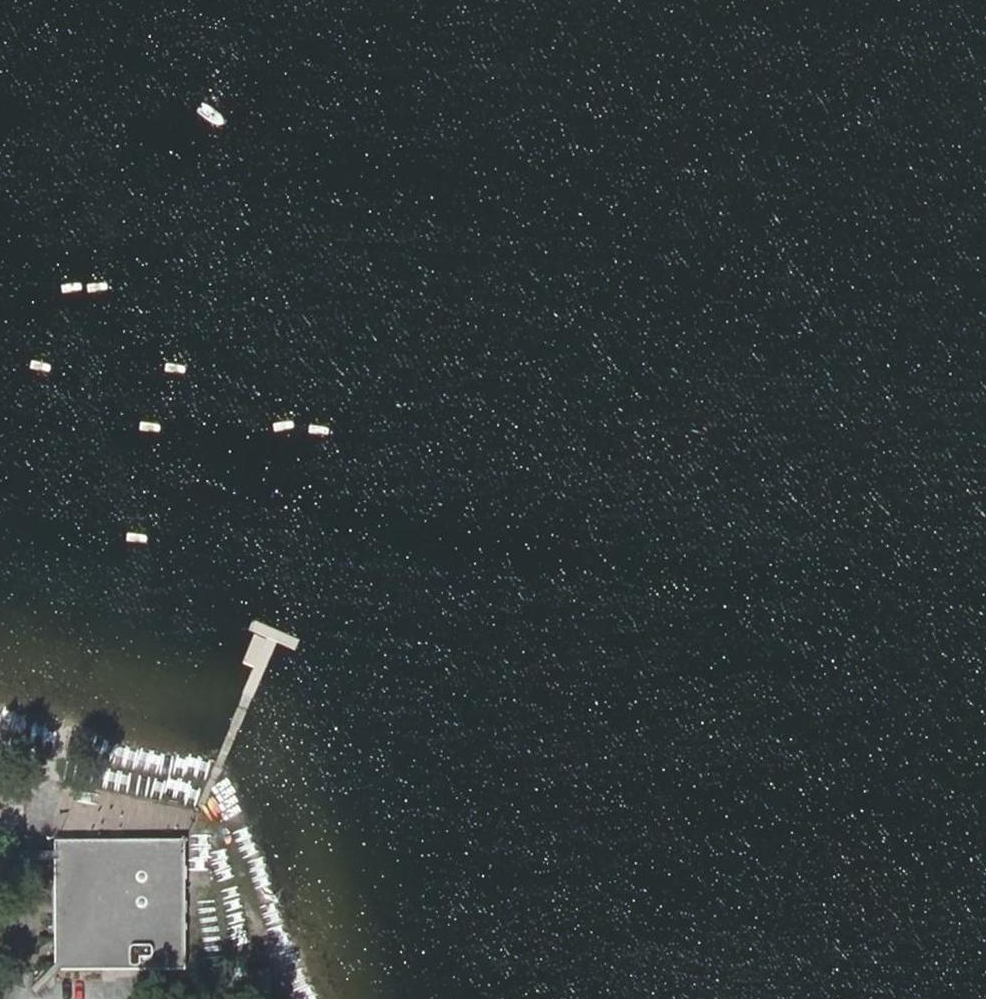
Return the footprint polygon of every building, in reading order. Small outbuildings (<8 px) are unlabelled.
[(189,842),(60,841),(59,970),(188,970),(189,842)]
